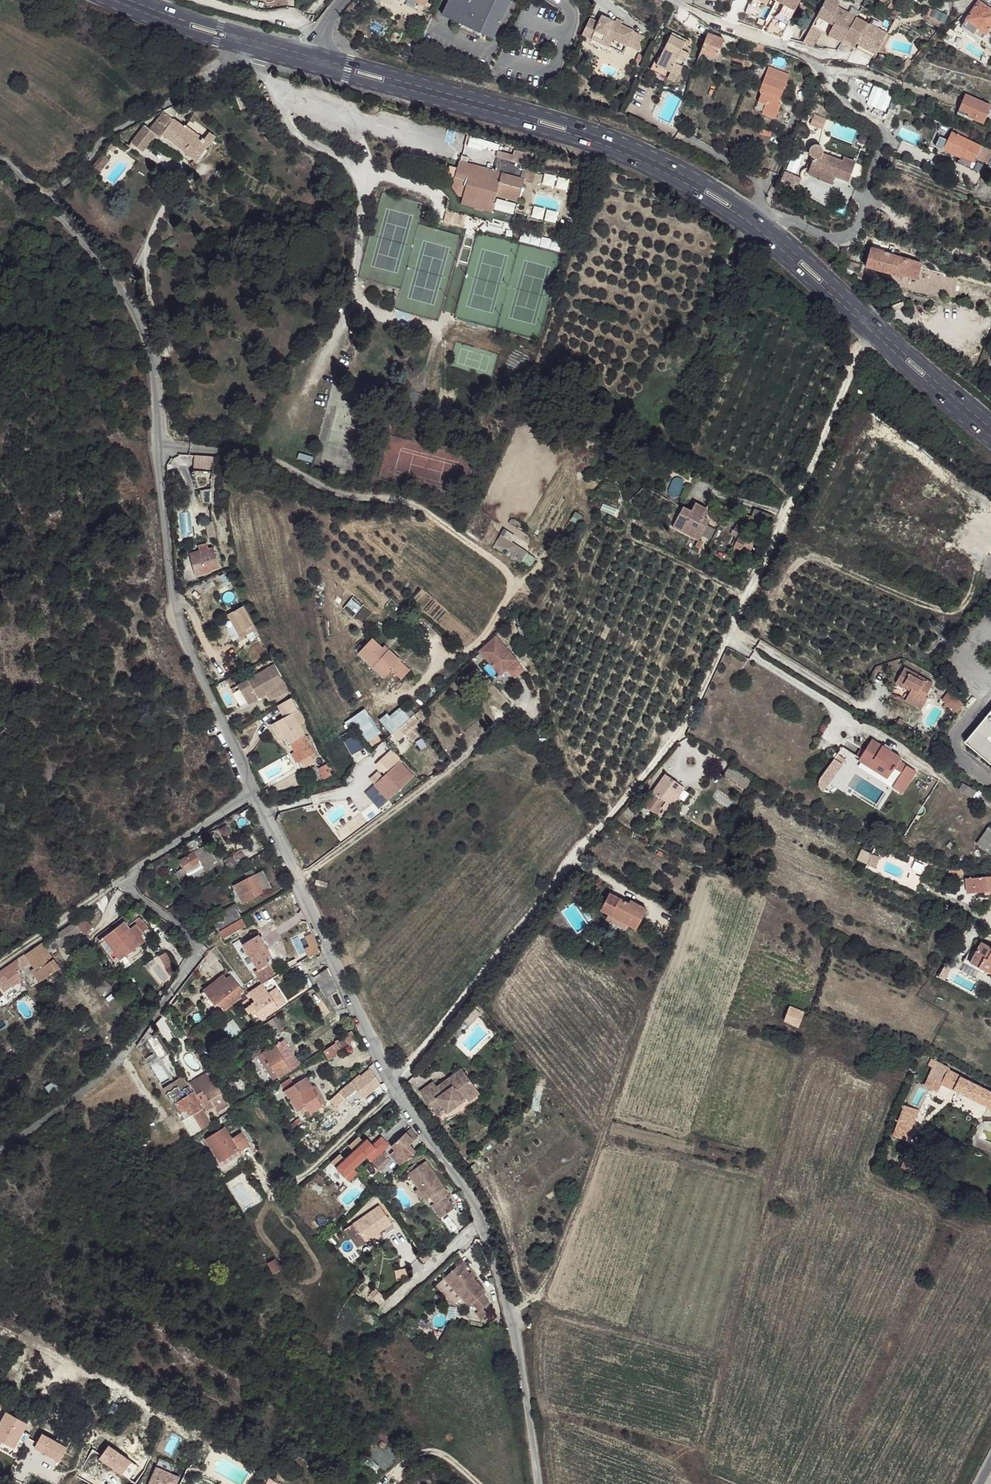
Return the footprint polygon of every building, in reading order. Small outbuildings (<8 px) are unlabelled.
[(442,15),(493,39),(510,0),(509,0),(449,0),(442,15)] [(777,1),(783,5),(795,11),(800,0),(778,0),(777,1)] [(835,0),(825,0),(811,27),(821,31),(841,42),(856,17),(837,7),(840,2),(835,0)] [(978,1),(965,20),(977,28),(973,33),(982,40),(990,28),(990,29),(990,9),(978,1)] [(791,18),(795,11),(783,5),(779,13),(791,18)] [(895,20),(899,12),(894,9),(890,17),(895,20)] [(589,43),(607,51),(612,39),(627,46),(634,31),(621,25),(615,22),(601,15),(598,22),(589,18),(582,34),(591,39),(589,43)] [(867,23),(856,17),(841,42),(854,49),(854,47),(867,23)] [(973,33),(977,28),(965,20),(961,25),(973,33)] [(771,22),(765,32),(781,38),(786,28),(776,22),(774,24),(771,22)] [(856,49),(869,24),(867,23),(854,47),(856,49)] [(869,23),(869,24),(856,49),(874,58),(878,51),(887,34),(888,33),(869,23)] [(803,43),(813,46),(821,31),(811,27),(803,43)] [(653,63),(678,75),(691,49),(687,47),(690,41),(672,32),(666,45),(663,43),(653,63)] [(724,40),(707,33),(700,52),(717,59),(724,40)] [(890,35),(887,34),(878,51),(886,53),(884,48),(890,35)] [(764,46),(756,43),(754,50),(762,54),(764,46)] [(717,59),(700,52),(696,63),(713,69),(717,59)] [(907,59),(899,69),(903,72),(912,61),(907,59)] [(675,82),(678,75),(653,63),(650,70),(675,82)] [(789,75),(768,67),(759,91),(762,92),(758,102),(765,105),(762,113),(775,119),(781,104),(778,103),(789,75)] [(965,94),(958,109),(968,114),(967,117),(983,124),(990,105),(965,94)] [(765,105),(758,102),(755,111),(762,113),(765,105)] [(145,125),(131,143),(143,151),(156,134),(160,137),(163,133),(198,161),(207,146),(208,147),(215,138),(209,133),(204,139),(203,138),(202,139),(197,136),(198,135),(186,125),(185,128),(173,118),(177,112),(171,107),(163,111),(164,112),(150,129),(145,125)] [(889,109),(883,123),(887,129),(894,110),(889,109)] [(810,124),(823,129),(826,120),(814,115),(810,124)] [(959,157),(960,156),(973,162),(976,157),(988,164),(990,157),(990,147),(983,143),(982,146),(966,138),(967,135),(953,128),(947,140),(939,136),(935,145),(959,157)] [(794,147),(807,152),(811,141),(799,136),(794,147)] [(113,141),(108,148),(112,152),(118,145),(113,141)] [(856,162),(847,159),(845,162),(823,154),(823,152),(823,149),(822,147),(820,146),(818,145),(816,144),(814,145),(812,146),(810,147),(809,149),(809,152),(809,154),(810,156),(812,157),(813,158),(808,173),(820,177),(819,179),(831,184),(834,176),(848,182),(856,162)] [(449,199),(446,210),(489,222),(490,218),(512,224),(524,179),(532,182),(535,168),(527,166),(522,165),(525,153),(515,151),(514,154),(513,154),(498,150),(496,156),(499,157),(495,170),(459,161),(457,168),(454,178),(439,175),(435,189),(441,191),(449,199)] [(525,153),(522,165),(527,166),(530,152),(526,151),(525,153)] [(870,155),(860,151),(857,159),(859,160),(858,163),(865,166),(870,155)] [(93,166),(100,172),(110,159),(102,154),(93,166)] [(960,156),(959,157),(957,162),(973,169),(975,163),(973,162),(960,156)] [(454,178),(457,168),(449,166),(446,176),(454,178)] [(921,268),(922,263),(908,259),(907,260),(900,258),(901,253),(893,250),(892,255),(884,252),(884,251),(870,247),(865,266),(929,285),(931,279),(945,283),(947,276),(921,268)] [(856,272),(859,265),(849,261),(846,268),(856,272)] [(195,455),(194,471),(212,472),(213,456),(195,455)] [(200,490),(203,503),(211,503),(211,488),(200,490)] [(682,508),(673,527),(699,540),(708,521),(702,518),(706,510),(695,504),(691,512),(682,508)] [(609,514),(599,511),(597,516),(607,520),(609,514)] [(570,520),(579,525),(584,517),(576,512),(570,520)] [(206,522),(209,540),(216,539),(213,521),(206,522)] [(493,546),(520,564),(528,552),(501,535),(493,546)] [(734,546),(748,552),(752,543),(739,537),(734,546)] [(190,554),(196,576),(211,572),(211,570),(219,568),(213,547),(208,548),(206,544),(199,546),(200,551),(190,554)] [(220,576),(225,586),(230,584),(226,576),(225,576),(224,574),(220,576)] [(227,615),(238,634),(244,631),(246,635),(257,629),(244,606),(227,615)] [(516,622),(518,627),(526,624),(523,619),(516,622)] [(518,627),(523,639),(530,636),(526,624),(518,627)] [(479,651),(500,675),(517,660),(496,636),(479,651)] [(358,653),(385,677),(392,670),(400,661),(400,660),(389,649),(387,652),(372,638),(358,653)] [(402,679),(410,670),(400,661),(392,670),(402,679)] [(237,685),(248,704),(266,695),(270,702),(289,690),(275,664),(237,685)] [(905,667),(897,680),(912,688),(910,691),(905,700),(914,705),(916,701),(924,705),(928,698),(925,697),(933,683),(905,667)] [(896,683),(910,691),(912,688),(897,680),(896,683)] [(943,707),(948,711),(951,707),(958,713),(964,704),(951,690),(944,699),(946,703),(943,707)] [(277,706),(284,717),(275,722),(284,738),(287,737),(295,752),(291,754),(296,762),(300,760),(303,767),(313,761),(312,759),(317,757),(308,740),(307,741),(305,737),(298,724),(304,721),(291,698),(277,706)] [(393,721),(399,727),(413,715),(407,708),(393,721)] [(352,718),(368,740),(378,734),(380,732),(364,710),(352,718)] [(414,715),(418,720),(424,714),(420,710),(414,715)] [(964,743),(990,765),(990,711),(964,743)] [(399,727),(411,741),(417,735),(415,733),(420,729),(416,724),(419,722),(413,715),(399,727)] [(271,724),(280,740),(284,738),(275,722),(271,724)] [(344,741),(351,755),(366,745),(358,733),(344,741)] [(368,740),(372,746),(381,740),(378,734),(368,740)] [(860,758),(859,760),(861,761),(895,783),(893,787),(902,793),(916,771),(899,760),(901,757),(872,739),(865,750),(860,758)] [(856,755),(860,758),(865,750),(861,748),(856,755)] [(386,765),(391,769),(399,762),(394,757),(386,765)] [(374,785),(388,801),(414,776),(400,761),(399,762),(391,769),(374,785)] [(859,766),(893,787),(895,783),(861,761),(859,766)] [(318,768),(324,779),(331,775),(326,764),(318,768)] [(665,774),(643,805),(656,814),(662,807),(665,809),(675,795),(678,797),(684,801),(689,794),(684,790),(685,788),(665,774)] [(960,788),(990,807),(990,798),(974,787),(973,789),(963,783),(960,788)] [(373,801),(381,794),(373,785),(365,792),(373,801)] [(675,795),(665,809),(668,812),(678,797),(675,795)] [(230,831),(226,825),(220,829),(224,836),(230,831)] [(990,854),(990,829),(989,827),(978,844),(990,854)] [(176,873),(182,882),(190,877),(189,876),(213,861),(210,857),(211,856),(209,853),(207,853),(207,852),(204,854),(200,847),(179,861),(184,868),(176,873)] [(857,860),(875,868),(879,858),(862,849),(857,860)] [(951,865),(949,873),(963,878),(965,870),(951,865)] [(234,885),(243,903),(264,892),(255,874),(253,870),(246,873),(248,878),(234,885)] [(255,874),(264,892),(271,888),(262,871),(255,874)] [(967,888),(976,887),(976,893),(990,891),(990,876),(966,878),(967,888)] [(567,889),(572,892),(582,880),(577,877),(567,889)] [(610,894),(601,910),(608,914),(628,924),(636,929),(647,909),(634,902),(632,906),(610,894)] [(211,917),(218,930),(241,916),(235,905),(211,917)] [(605,919),(625,930),(628,924),(608,914),(605,919)] [(92,929),(82,915),(74,921),(75,922),(81,930),(84,934),(92,929)] [(99,941),(117,963),(145,941),(139,934),(147,928),(140,918),(128,926),(124,922),(99,941)] [(220,931),(224,938),(246,925),(242,918),(220,931)] [(75,922),(44,945),(49,953),(81,930),(75,922)] [(254,971),(261,983),(275,974),(265,958),(262,954),(268,950),(258,934),(243,944),(259,969),(254,971)] [(0,971),(0,976),(1,978),(5,975),(10,982),(21,975),(20,970),(30,963),(34,968),(42,980),(60,968),(49,953),(44,945),(42,942),(25,955),(25,954),(0,971)] [(972,959),(980,964),(978,967),(990,974),(990,947),(981,942),(972,959)] [(262,954),(265,958),(271,955),(268,950),(262,954)] [(166,952),(161,955),(170,970),(175,967),(166,952)] [(42,980),(34,968),(31,970),(39,982),(42,980)] [(314,977),(319,984),(331,975),(328,968),(314,977)] [(206,989),(209,992),(226,978),(224,975),(206,989)] [(219,1004),(224,1010),(241,997),(239,994),(243,990),(231,975),(227,979),(226,978),(209,992),(212,996),(210,997),(217,1006),(219,1004)] [(319,984),(327,997),(338,990),(331,975),(319,984)] [(102,995),(111,986),(105,980),(96,989),(102,995)] [(243,1002),(256,1022),(279,1007),(269,993),(263,984),(249,993),(252,996),(243,1002)] [(269,993),(279,1007),(286,1002),(276,988),(269,993)] [(790,1006),(784,1021),(798,1027),(804,1012),(790,1006)] [(463,1018),(470,1025),(481,1014),(474,1007),(463,1018)] [(261,1026),(266,1033),(272,1029),(276,1035),(281,1032),(273,1019),(261,1026)] [(152,1025),(137,1046),(157,1033),(152,1025)] [(257,1028),(262,1036),(266,1033),(261,1026),(257,1028)] [(333,1045),(337,1051),(348,1043),(351,1048),(359,1044),(351,1031),(335,1042),(336,1043),(333,1045)] [(137,1046),(147,1062),(159,1056),(161,1059),(170,1053),(157,1033),(137,1046)] [(258,1056),(275,1082),(300,1065),(284,1039),(258,1056)] [(230,1045),(233,1050),(238,1046),(236,1042),(230,1045)] [(324,1051),(328,1059),(336,1056),(335,1055),(337,1051),(333,1045),(324,1051)] [(941,1084),(990,1109),(990,1091),(948,1070),(949,1067),(931,1058),(928,1065),(933,1068),(924,1086),(931,1089),(937,1092),(941,1084)] [(367,1084),(371,1092),(380,1085),(370,1069),(361,1076),(362,1078),(356,1082),(361,1089),(367,1084)] [(420,1091),(433,1109),(441,1104),(447,1113),(477,1091),(462,1069),(437,1087),(433,1082),(420,1091)] [(190,1083),(206,1111),(214,1107),(217,1112),(229,1105),(209,1071),(190,1083)] [(184,1076),(163,1090),(166,1094),(169,1093),(175,1104),(180,1112),(178,1114),(191,1136),(192,1135),(195,1134),(211,1124),(184,1076)] [(281,1084),(297,1110),(300,1108),(303,1114),(310,1110),(311,1112),(322,1106),(321,1105),(311,1088),(313,1087),(306,1078),(294,1085),(291,1079),(281,1084)] [(344,1090),(347,1093),(351,1090),(349,1088),(356,1083),(354,1081),(344,1090)] [(311,1088),(321,1105),(326,1102),(316,1085),(313,1087),(311,1088)] [(918,1110),(916,1116),(924,1119),(937,1092),(931,1089),(920,1111),(918,1110)] [(904,1105),(892,1136),(906,1141),(916,1116),(918,1110),(904,1105)] [(206,1139),(220,1161),(238,1150),(239,1152),(250,1145),(242,1132),(232,1139),(225,1128),(206,1139)] [(404,1160),(405,1161),(416,1151),(410,1145),(418,1137),(410,1129),(391,1146),(395,1150),(404,1160)] [(331,1162),(347,1180),(356,1171),(354,1168),(367,1156),(371,1162),(389,1145),(381,1137),(373,1145),(370,1148),(364,1142),(359,1136),(349,1145),(354,1151),(345,1159),(340,1154),(331,1162)] [(364,1142),(370,1148),(373,1145),(367,1139),(364,1142)] [(223,1166),(240,1154),(239,1152),(238,1150),(220,1161),(223,1166)] [(390,1155),(399,1165),(404,1160),(395,1150),(390,1155)] [(373,1162),(380,1170),(391,1160),(387,1157),(388,1156),(384,1152),(373,1162)] [(432,1205),(440,1217),(454,1208),(445,1196),(448,1194),(426,1161),(408,1174),(418,1188),(424,1197),(426,1200),(431,1196),(435,1203),(432,1205)] [(474,1176),(482,1189),(488,1185),(481,1173),(474,1176)] [(424,1197),(418,1188),(415,1191),(421,1199),(424,1197)] [(353,1224),(366,1241),(368,1240),(379,1232),(392,1223),(380,1205),(353,1224)] [(366,1241),(353,1224),(345,1229),(358,1247),(366,1241)] [(371,1243),(381,1235),(379,1232),(368,1240),(371,1243)] [(420,1257),(424,1262),(430,1257),(426,1252),(420,1257)] [(267,1263),(273,1273),(281,1269),(275,1259),(267,1263)] [(436,1285),(453,1304),(461,1297),(469,1306),(472,1304),(479,1311),(476,1314),(481,1320),(488,1315),(482,1308),(489,1302),(482,1294),(485,1291),(474,1279),(469,1274),(465,1269),(467,1268),(462,1262),(436,1285)] [(370,1295),(376,1301),(382,1296),(375,1289),(370,1295)] [(368,1466),(374,1472),(379,1467),(370,1459),(368,1466)] [(180,1477),(156,1467),(148,1483),(177,1483),(180,1477)]
